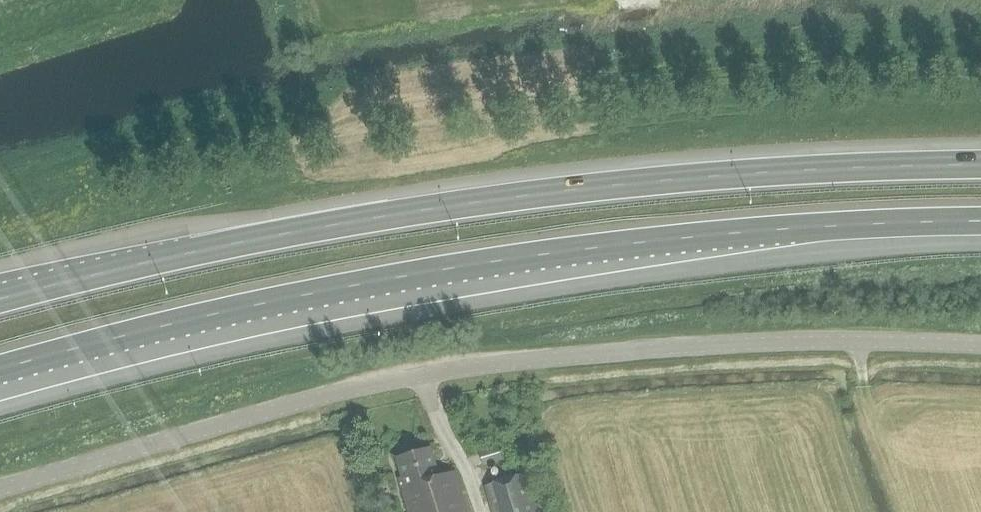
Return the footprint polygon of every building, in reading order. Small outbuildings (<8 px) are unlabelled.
[(478,452),(483,467),(503,461),(498,447),(478,452)] [(431,448),(396,458),(401,477),(398,478),(408,511),(467,511),(455,471),(440,476),(431,448)] [(527,475),(485,487),(492,511),(538,511),(527,475)]
